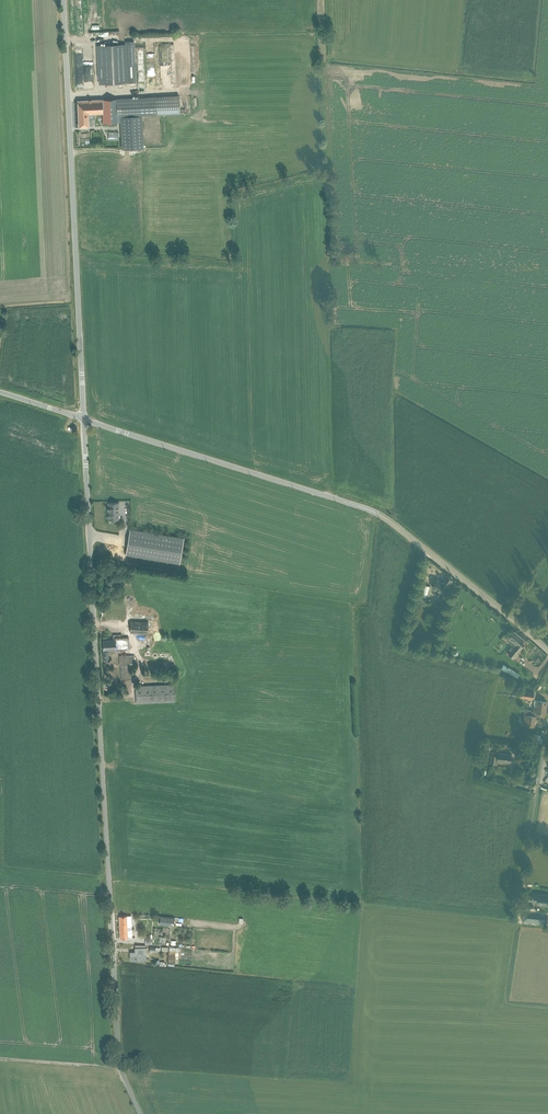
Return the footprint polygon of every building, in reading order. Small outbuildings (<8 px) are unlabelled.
[(134,42),(97,43),(99,83),(136,82),(134,42)] [(81,87),(98,86),(97,63),(94,63),(94,56),(97,55),(96,50),(88,51),(89,71),(80,71),(81,87)] [(179,95),(118,99),(121,153),(143,152),(141,116),(180,114),(179,95)] [(89,126),(89,114),(103,113),(103,99),(78,100),(78,127),(89,126)] [(119,502),(107,502),(107,506),(105,507),(105,511),(107,511),(107,520),(119,519),(119,502)] [(184,537),(129,528),(125,554),(179,564),(184,537)] [(441,595),(452,577),(442,571),(431,589),(441,595)] [(157,626),(157,613),(131,612),(130,632),(149,633),(149,626),(157,626)] [(513,658),(528,641),(515,630),(501,647),(513,658)] [(130,649),(130,637),(103,637),(103,660),(109,660),(109,649),(130,649)] [(137,656),(118,656),(118,666),(123,666),(123,683),(132,683),(132,666),(137,666),(137,656)] [(523,679),(526,674),(510,663),(506,668),(523,679)] [(175,702),(174,685),(136,687),(137,704),(175,702)] [(524,690),(520,696),(530,703),(536,693),(530,689),(528,693),(524,690)] [(547,713),(547,708),(547,702),(539,701),(538,712),(547,713)] [(529,726),(541,727),(542,714),(537,713),(537,709),(530,709),(529,726)] [(546,729),(539,728),(537,738),(543,740),(546,729)] [(498,761),(511,763),(513,753),(492,751),(491,763),(498,764),(498,761)] [(119,916),(120,928),(132,927),(132,915),(119,916)] [(174,918),(173,917),(150,915),(149,919),(159,920),(159,926),(173,927),(174,918)] [(528,916),(527,924),(542,926),(543,917),(528,916)] [(120,938),(132,938),(132,927),(120,928),(120,938)] [(131,960),(147,960),(147,947),(135,947),(135,951),(130,952),(131,960)] [(171,951),(169,964),(176,965),(178,952),(171,951)]
